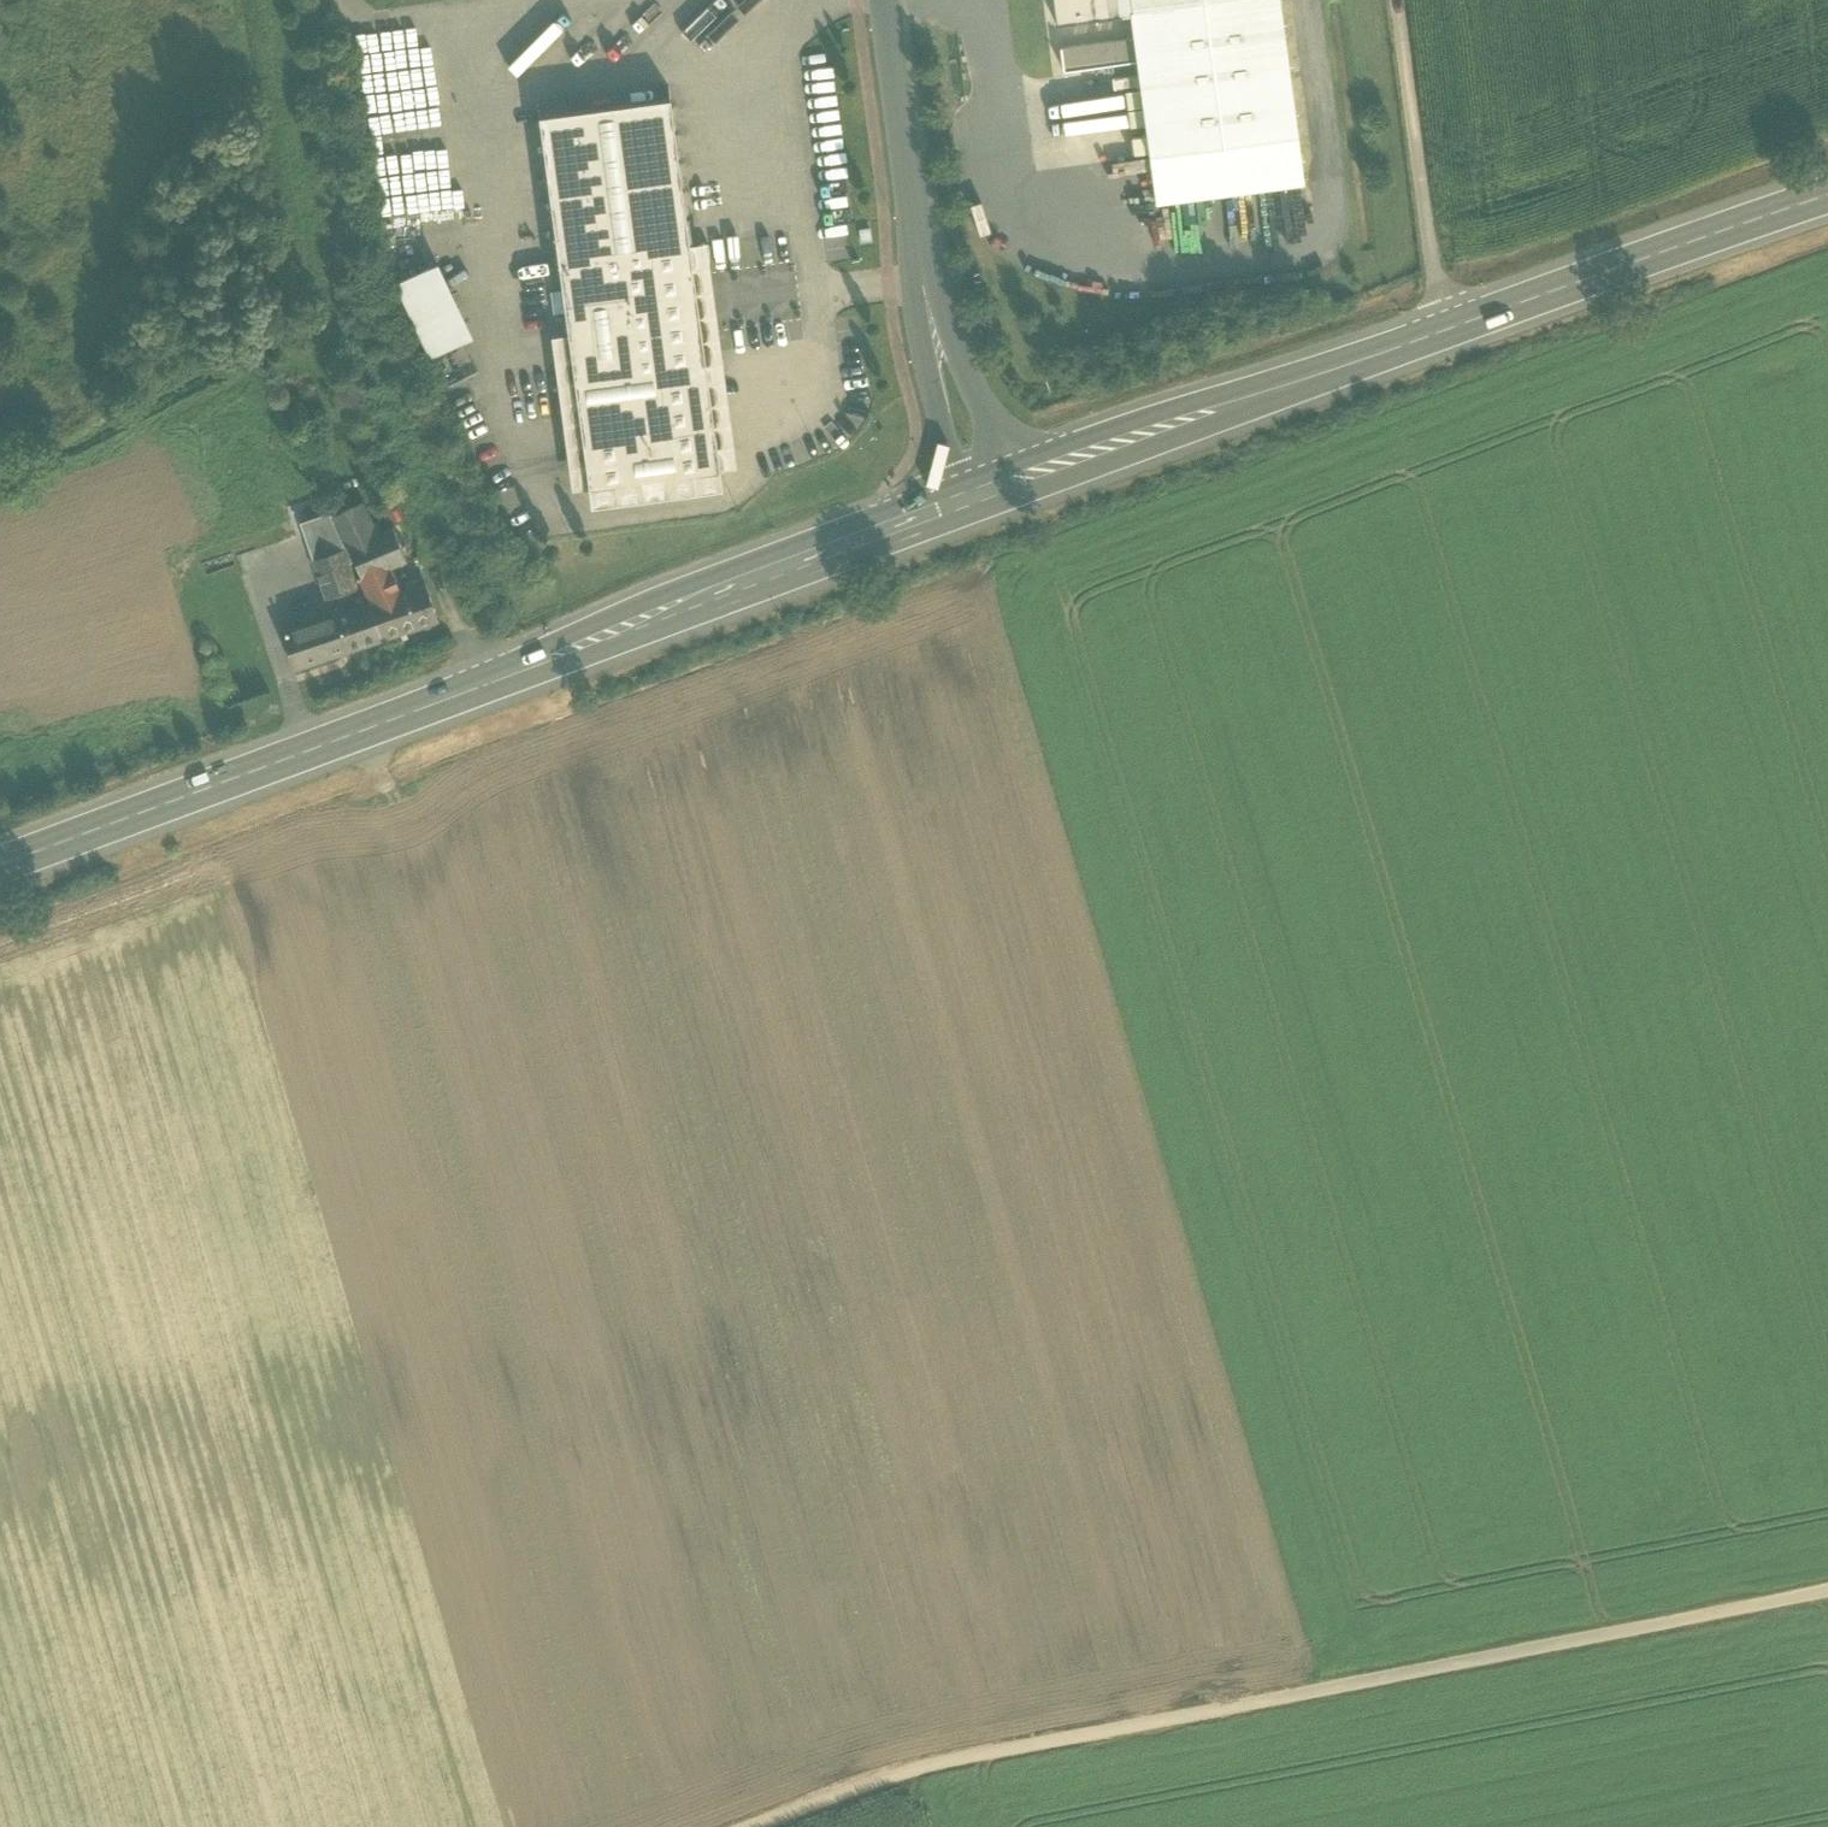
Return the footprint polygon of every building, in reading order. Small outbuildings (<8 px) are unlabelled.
[(707,32),(718,43),(764,0),(740,0),(707,32)] [(1281,0),(1051,0),(1055,26),(1127,17),(1153,208),(1306,187),(1281,0)] [(538,116),(590,507),(722,489),(670,100),(538,116)] [(398,282),(434,356),(473,338),(438,263),(398,282)] [(351,562),(370,603),(397,593),(388,570),(404,563),(391,531),(375,538),(362,508),(360,503),(330,517),(331,519),(351,562)] [(346,565),(351,562),(331,519),(309,529),(314,559),(310,560),(325,601),(355,590),(346,565)] [(397,593),(370,603),(382,639),(437,620),(425,584),(397,593)] [(282,632),(295,670),(382,639),(370,603),(282,632)]
